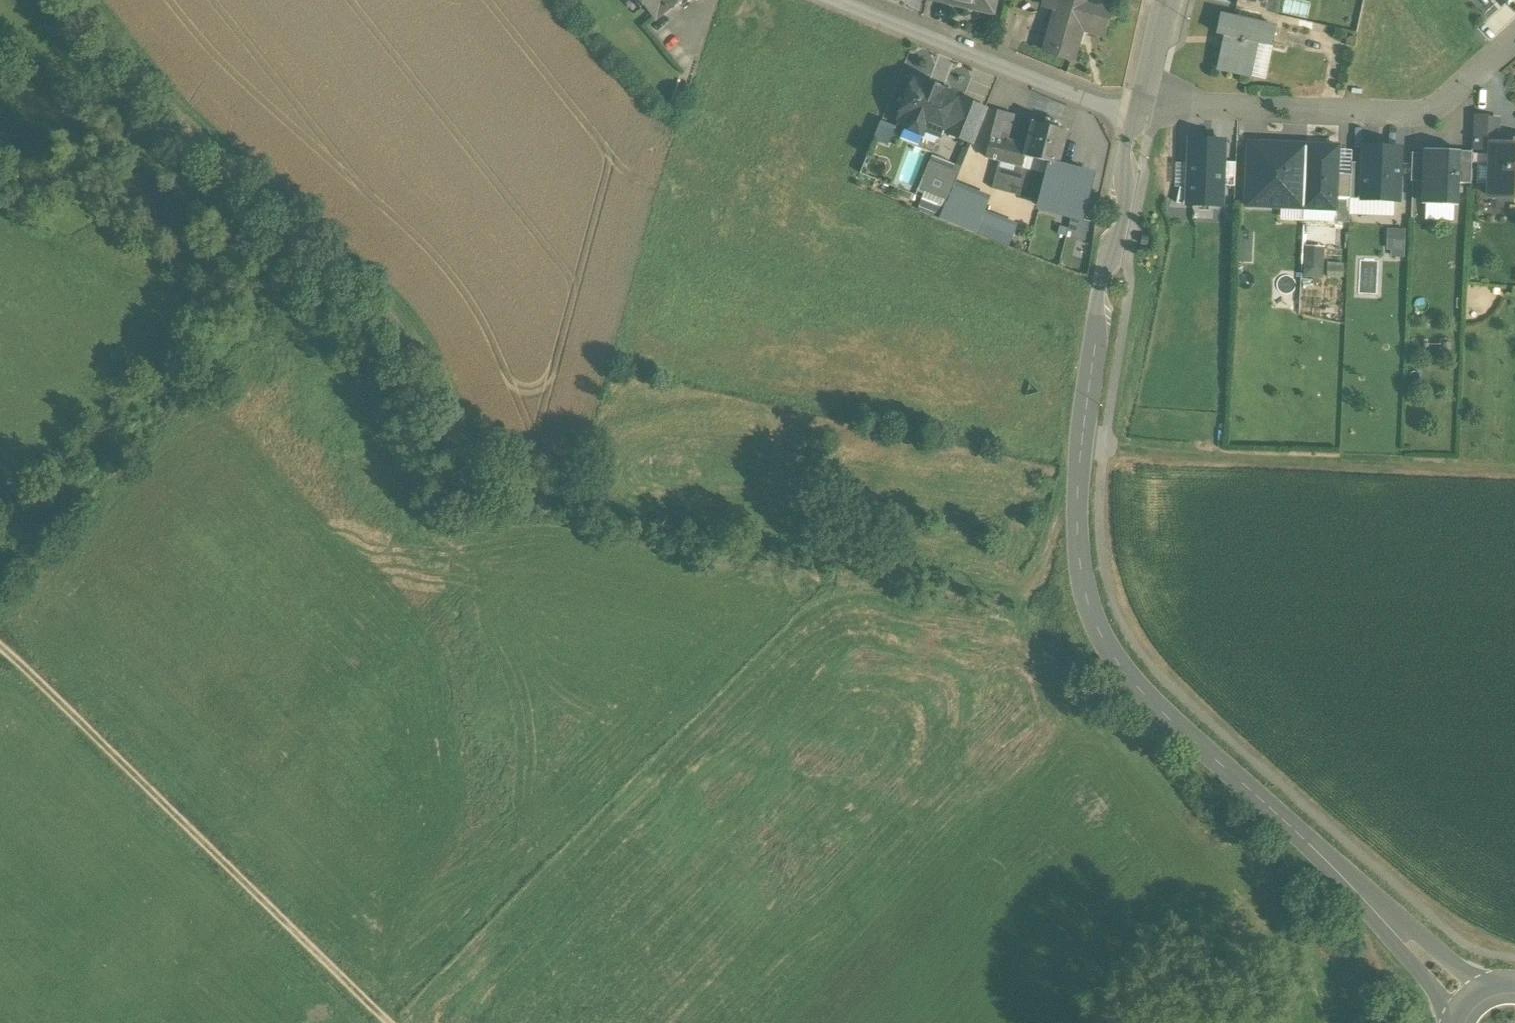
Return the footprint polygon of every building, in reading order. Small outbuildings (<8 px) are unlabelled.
[(657,21),(683,0),(640,0),(657,21)] [(949,1),(948,1),(947,4),(993,14),(996,0),(950,0),(949,1)] [(1090,0),(1059,0),(1045,52),(1074,60),(1078,45),(1072,43),(1076,29),(1103,36),(1111,6),(1090,0)] [(1237,7),(1267,13),(1270,0),(1238,0),(1237,7)] [(1275,27),(1222,15),(1218,34),(1226,36),(1218,70),(1250,77),(1258,43),(1271,46),(1275,27)] [(955,96),(915,80),(911,88),(905,91),(903,96),(906,102),(898,120),(906,123),(904,128),(923,136),(928,122),(943,127),(954,100),(955,96)] [(954,100),(943,127),(950,130),(961,103),(954,100)] [(986,110),(962,101),(961,103),(950,130),(948,134),(972,144),(986,110)] [(1014,116),(998,112),(991,140),(1007,144),(1014,116)] [(1488,117),(1474,116),(1473,150),(1486,151),(1488,117)] [(1045,126),(1033,123),(1026,149),(1024,157),(1026,158),(1051,164),(1058,166),(1067,132),(1056,129),(1058,122),(1047,120),(1045,126)] [(895,127),(882,122),(874,141),(888,146),(895,127)] [(1007,144),(991,140),(986,159),(1000,162),(1023,168),(1026,158),(1024,157),(1026,149),(1007,144)] [(1224,142),(1191,141),(1189,189),(1177,189),(1176,204),(1222,206),(1222,187),(1223,163),(1224,142)] [(964,149),(957,167),(962,169),(972,144),(969,143),(966,150),(964,149)] [(1307,146),(1249,144),(1248,184),(1247,208),(1304,210),(1307,146)] [(1491,144),(1489,197),(1514,198),(1514,188),(1514,185),(1513,185),(1514,145),(1491,144)] [(1307,146),(1304,210),(1334,211),(1335,211),(1336,200),(1337,175),(1339,147),(1307,146)] [(1374,150),(1365,149),(1365,165),(1363,200),(1399,201),(1401,150),(1374,150)] [(1460,152),(1425,150),(1424,154),(1423,182),(1422,205),(1458,206),(1459,184),(1460,152)] [(1472,152),(1460,152),(1459,184),(1471,184),(1472,150),(1472,152)] [(1424,154),(1412,154),(1411,182),(1423,182),(1424,154)] [(926,191),(949,200),(956,184),(960,174),(952,171),(930,162),(920,188),(926,191)] [(1023,168),(1000,162),(993,190),(1021,197),(1028,170),(1023,168)] [(1236,164),(1223,163),(1222,187),(1235,188),(1236,164)] [(1093,175),(1051,164),(1040,208),(1082,219),(1093,175)] [(1351,199),(1363,200),(1365,165),(1352,164),(1352,176),(1351,199)] [(957,167),(954,166),(952,171),(960,174),(962,169),(957,167)] [(1352,176),(1337,175),(1336,200),(1351,200),(1351,199),(1352,176)] [(989,198),(956,184),(943,217),(941,221),(975,234),(989,198)] [(919,208),(943,217),(949,200),(926,191),(919,208)] [(1009,247),(1017,225),(985,212),(975,234),(1009,247)] [(1306,276),(1326,277),(1327,246),(1307,246),(1306,276)]
